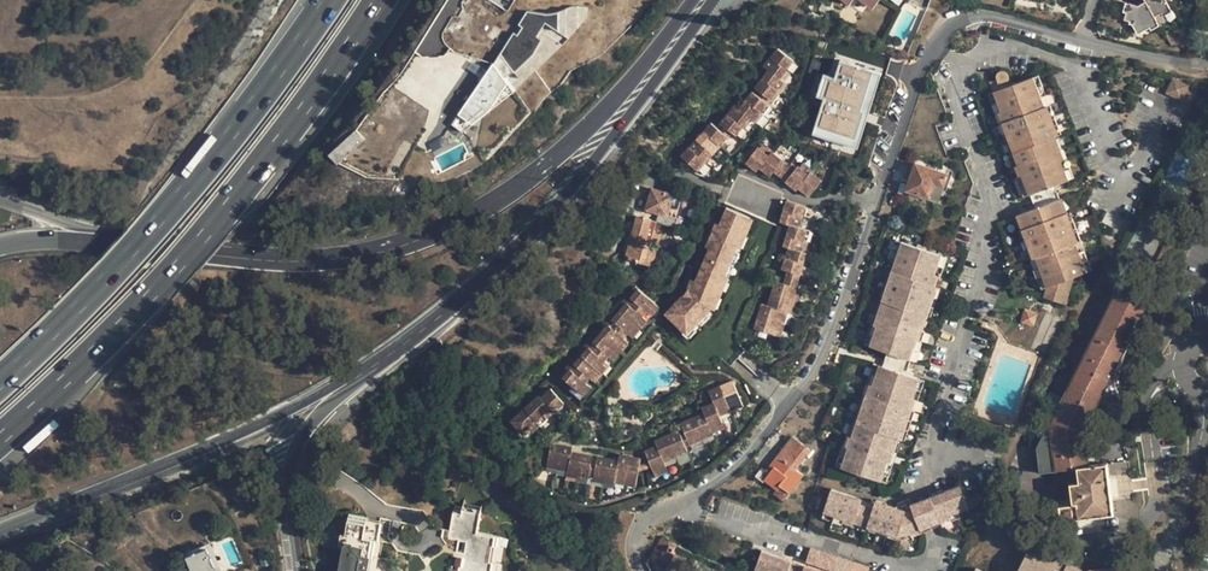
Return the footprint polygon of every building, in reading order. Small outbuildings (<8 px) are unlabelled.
[(1138,32),(1159,21),(1155,15),(1170,7),(1166,0),(1145,0),(1146,1),(1138,5),(1130,2),(1125,18),(1131,21),(1138,32)] [(738,99),(734,104),(745,113),(748,115),(755,121),(761,112),(769,100),(777,90),(784,81),(780,77),(787,68),(794,59),(777,46),(764,65),(768,68),(755,85),(758,88),(754,93),(751,90),(742,102),(738,99)] [(799,63),(794,59),(787,68),(792,72),(799,63)] [(824,97),(815,126),(855,139),(865,110),(862,109),(874,71),(841,60),(835,77),(824,74),(817,95),(824,97)] [(515,91),(494,64),(459,115),(473,124),(515,91)] [(855,139),(815,126),(813,132),(858,146),(882,73),(874,71),(862,109),(865,110),(855,139)] [(1047,286),(1044,296),(1067,304),(1076,277),(1084,275),(1082,264),(1086,263),(1083,253),(1080,244),(1082,244),(1073,214),(1070,214),(1067,201),(1062,202),(1060,196),(1058,188),(1064,186),(1061,175),(1064,174),(1061,164),(1054,141),(1060,140),(1051,110),(1048,111),(1045,101),(1042,91),(1037,92),(1035,82),(1016,87),(1013,77),(1013,75),(1011,73),(1009,72),(1006,72),(1005,72),(1003,73),(1001,75),(1001,78),(1001,80),(1001,81),(995,83),(998,93),(1002,103),(998,104),(1001,114),(1004,124),(1002,124),(1012,155),(1019,178),(1022,187),(1027,186),(1029,196),(1037,194),(1042,209),(1025,214),(1029,228),(1026,229),(1035,258),(1038,257),(1041,267),(1044,277),(1048,276),(1051,285),(1047,286)] [(1037,92),(1042,91),(1045,101),(1051,99),(1044,79),(1035,82),(1037,92)] [(1174,81),(1168,92),(1180,97),(1185,86),(1174,81)] [(769,100),(773,103),(781,92),(777,90),(769,100)] [(1002,103),(998,93),(989,96),(996,116),(1001,114),(998,104),(1002,103)] [(773,103),(769,100),(761,112),(764,115),(773,103)] [(714,117),(682,157),(698,170),(705,160),(712,151),(718,144),(724,135),(727,137),(734,127),(738,123),(745,113),(734,104),(723,118),(720,122),(717,120),(714,117)] [(1054,109),(1051,110),(1060,140),(1063,138),(1054,109)] [(748,115),(745,113),(738,123),(741,124),(748,115)] [(473,124),(459,115),(452,125),(463,132),(473,124)] [(1012,155),(1002,124),(999,126),(1008,156),(1012,155)] [(356,131),(328,155),(336,164),(364,140),(356,131)] [(727,137),(724,135),(718,144),(720,146),(727,137)] [(759,147),(769,154),(772,150),(773,149),(764,141),(759,147)] [(758,146),(746,161),(757,169),(760,166),(769,154),(759,147),(758,146)] [(769,154),(760,166),(772,175),(775,171),(776,168),(788,177),(786,180),(797,188),(799,186),(810,195),(822,179),(811,171),(809,173),(800,166),(798,164),(795,167),(772,150),(769,154)] [(712,151),(705,160),(707,162),(714,153),(712,151)] [(707,162),(705,160),(698,170),(700,171),(707,162)] [(804,161),(800,166),(809,173),(811,171),(813,168),(804,161)] [(1061,175),(1064,186),(1073,183),(1067,162),(1061,164),(1064,174),(1061,175)] [(915,163),(907,190),(940,200),(948,173),(915,163)] [(788,177),(776,168),(775,171),(786,180),(788,177)] [(1022,187),(1019,178),(1014,179),(1020,199),(1029,196),(1027,186),(1022,187)] [(659,212),(657,221),(676,226),(680,217),(678,216),(669,214),(675,195),(675,194),(654,188),(648,209),(659,212)] [(675,195),(669,214),(678,216),(683,197),(675,195)] [(615,196),(610,215),(624,218),(629,200),(615,196)] [(782,268),(788,269),(802,273),(804,264),(807,253),(802,252),(805,241),(808,229),(800,227),(806,205),(788,200),(781,222),(790,225),(784,246),(788,247),(782,268)] [(668,312),(672,317),(694,293),(731,208),(728,207),(721,223),(717,222),(707,245),(711,247),(697,279),(693,278),(688,291),(682,297),(684,300),(678,306),(676,303),(668,312)] [(694,293),(672,317),(688,331),(698,321),(697,318),(701,313),(706,312),(711,307),(711,305),(715,294),(716,294),(719,288),(716,287),(723,279),(725,274),(729,262),(731,259),(729,259),(735,250),(738,245),(737,245),(741,235),(742,235),(744,231),(742,231),(748,222),(750,216),(731,208),(694,293)] [(1077,212),(1073,214),(1082,244),(1086,242),(1077,212)] [(629,256),(628,258),(650,264),(654,262),(657,251),(654,246),(650,245),(645,244),(652,219),(637,214),(626,254),(629,256)] [(652,219),(645,244),(650,245),(657,221),(652,219)] [(752,223),(748,222),(742,231),(744,231),(747,233),(752,223)] [(1032,259),(1035,258),(1026,229),(1022,230),(1032,259)] [(889,259),(894,260),(897,251),(904,252),(907,243),(896,240),(889,259)] [(877,335),(873,346),(902,355),(906,345),(910,347),(914,337),(920,338),(927,315),(932,316),(941,288),(937,286),(940,276),(934,274),(938,263),(933,261),(936,253),(907,243),(904,252),(897,251),(894,260),(881,299),(884,301),(873,334),(877,335)] [(729,259),(731,259),(735,261),(739,251),(735,250),(729,259)] [(1083,253),(1086,263),(1082,264),(1084,275),(1094,272),(1088,252),(1083,253)] [(934,274),(940,276),(946,256),(936,253),(933,261),(938,263),(934,274)] [(734,264),(729,262),(725,274),(729,275),(734,264)] [(1044,277),(1041,267),(1036,268),(1042,288),(1047,286),(1051,285),(1048,276),(1044,277)] [(788,269),(786,275),(800,280),(802,273),(788,269)] [(762,304),(755,328),(778,335),(782,324),(786,311),(789,312),(792,313),(799,288),(797,288),(800,280),(786,275),(783,283),(776,281),(769,305),(762,304)] [(1085,418),(1090,421),(1128,341),(1124,340),(1109,333),(1121,310),(1136,317),(1147,293),(1122,279),(1056,414),(1057,415),(1052,423),(1054,433),(1052,433),(1057,470),(1067,468),(1072,503),(1059,505),(1061,520),(1113,513),(1112,497),(1104,498),(1102,480),(1109,479),(1108,463),(1089,465),(1086,440),(1080,441),(1080,429),(1085,418)] [(560,376),(563,378),(639,287),(637,285),(560,376)] [(639,287),(563,378),(578,391),(587,381),(590,377),(605,360),(609,355),(624,337),(628,332),(643,315),(647,310),(655,301),(639,287)] [(881,299),(878,298),(863,343),(873,346),(877,335),(873,334),(884,301),(881,299)] [(659,305),(655,301),(647,310),(652,314),(659,305)] [(1023,309),(1021,324),(1035,325),(1036,310),(1023,309)] [(1136,317),(1121,310),(1109,333),(1124,340),(1136,317)] [(698,321),(701,324),(710,314),(706,312),(701,313),(697,318),(698,321)] [(648,319),(643,315),(628,332),(633,336),(648,319)] [(629,341),(624,337),(609,355),(614,359),(629,341)] [(906,345),(902,355),(913,359),(920,338),(914,337),(910,347),(906,345)] [(610,364),(605,360),(590,377),(595,381),(610,364)] [(882,364),(872,361),(862,392),(868,393),(875,373),(879,374),(882,364)] [(852,458),(848,468),(880,478),(883,468),(887,469),(891,459),(896,461),(903,438),(909,440),(918,410),(913,408),(917,396),(912,394),(915,386),(911,384),(914,374),(882,364),(879,374),(875,373),(868,393),(862,392),(845,444),(850,446),(847,456),(852,458)] [(924,378),(914,374),(911,384),(915,386),(912,394),(917,396),(924,378)] [(645,451),(655,472),(668,466),(666,462),(689,451),(687,447),(714,434),(713,431),(712,429),(724,424),(720,416),(719,413),(731,407),(743,402),(734,380),(709,391),(713,401),(702,407),(704,412),(681,423),(684,430),(680,432),(678,429),(655,440),(657,445),(645,451)] [(592,386),(587,381),(578,391),(583,395),(592,386)] [(542,425),(537,421),(544,414),(548,419),(565,403),(551,389),(541,398),(539,396),(512,422),(523,433),(530,426),(535,431),(542,425)] [(745,405),(743,402),(731,407),(733,410),(745,405)] [(720,416),(733,410),(731,407),(719,413),(720,416)] [(537,421),(542,425),(548,419),(544,414),(537,421)] [(1080,441),(1086,440),(1084,431),(1090,421),(1085,418),(1080,429),(1080,441)] [(770,473),(765,480),(777,489),(781,486),(789,492),(790,493),(804,474),(796,469),(811,449),(794,436),(767,471),(770,473)] [(550,442),(547,468),(568,472),(568,476),(589,480),(589,477),(593,478),(593,480),(614,483),(615,479),(625,480),(637,482),(642,457),(619,453),(618,458),(598,455),(597,458),(593,457),(593,455),(572,451),(573,445),(550,442)] [(838,464),(848,468),(852,458),(847,456),(850,446),(845,444),(838,464)] [(883,468),(880,478),(890,481),(896,461),(891,459),(887,469),(883,468)] [(669,470),(668,466),(655,472),(657,476),(669,470)] [(761,477),(765,480),(770,473),(767,471),(761,477)] [(1112,497),(1109,479),(1102,480),(1104,498),(1112,497)] [(789,492),(781,486),(777,489),(775,493),(783,499),(789,492)] [(931,499),(939,517),(948,514),(949,517),(968,509),(960,486),(931,499)] [(857,518),(854,526),(897,542),(900,547),(909,551),(911,542),(915,541),(914,538),(924,534),(913,506),(902,510),(875,500),(875,503),(836,489),(828,512),(847,518),(849,515),(857,518)] [(931,499),(913,506),(924,534),(942,527),(939,517),(931,499)] [(454,511),(451,528),(459,530),(452,569),(457,570),(496,570),(498,560),(494,559),(498,539),(476,534),(481,512),(462,509),(462,512),(454,511)] [(948,514),(939,517),(942,527),(971,515),(968,509),(949,517),(948,514)] [(847,518),(828,512),(826,517),(853,527),(854,526),(857,518),(849,515),(847,518)] [(994,517),(978,550),(997,559),(1015,522),(1001,515),(999,519),(994,517)] [(381,522),(350,516),(347,529),(328,525),(322,548),(345,552),(341,570),(385,570),(388,559),(380,557),(383,540),(378,539),(381,522)] [(682,541),(665,533),(657,547),(650,554),(647,561),(670,563),(682,541)] [(1018,570),(1054,570),(1059,561),(1041,552),(1043,548),(1033,542),(1018,570)] [(186,557),(192,569),(186,570),(217,570),(207,548),(186,557)] [(1043,548),(1041,552),(1059,561),(1054,570),(1064,570),(1067,565),(1079,570),(1082,570),(1082,567),(1043,548)] [(755,570),(758,570),(823,570),(763,549),(755,570)]
